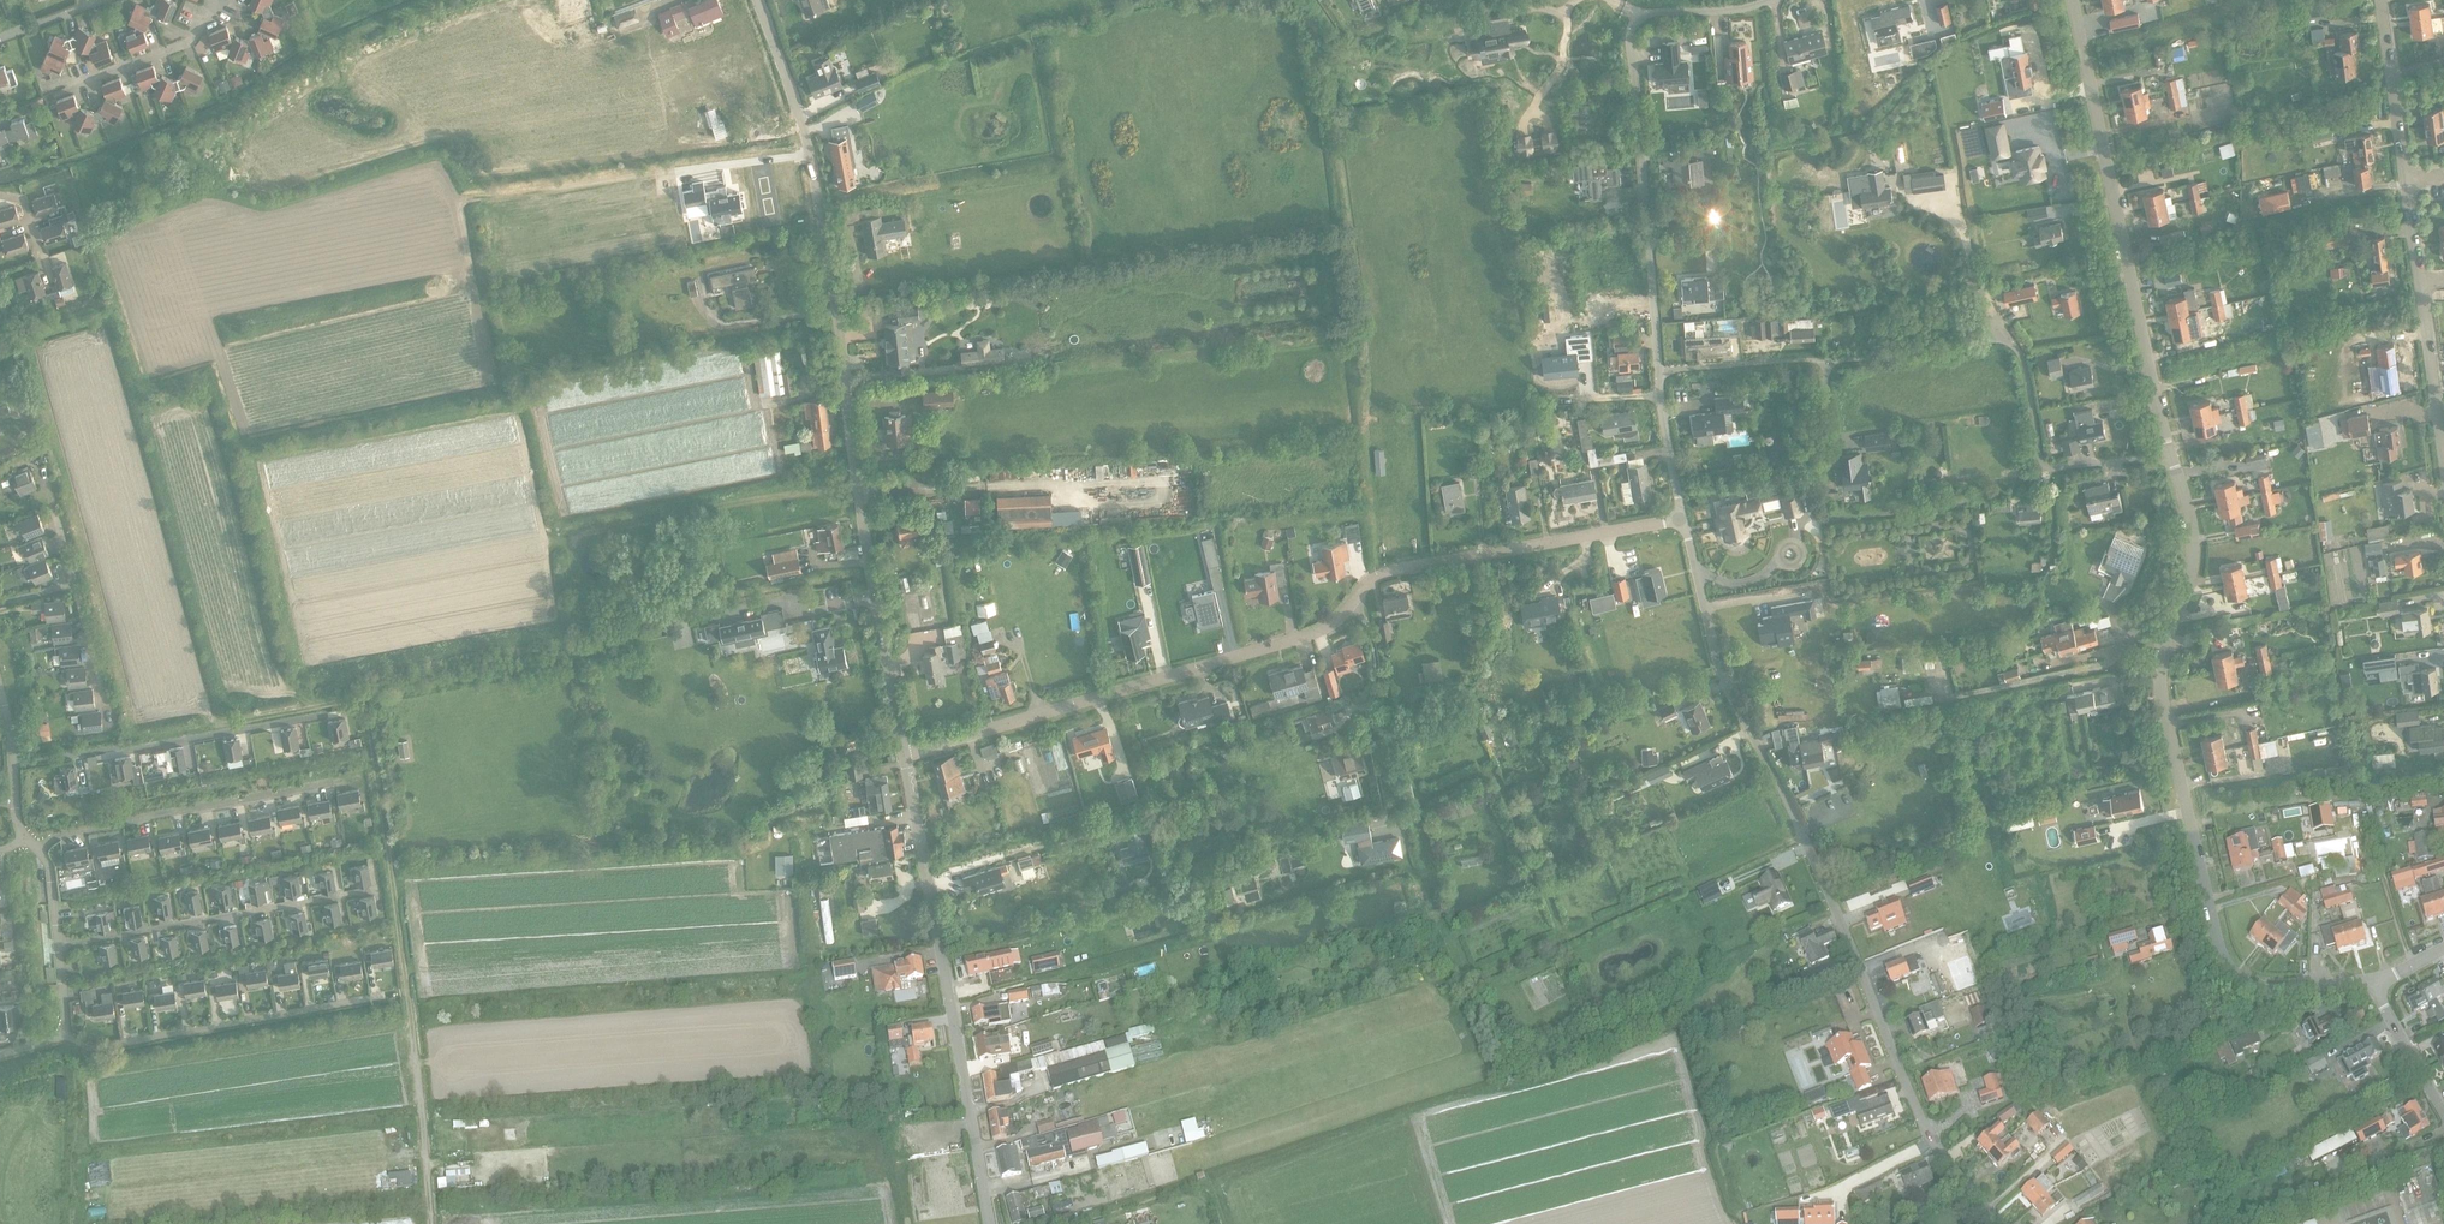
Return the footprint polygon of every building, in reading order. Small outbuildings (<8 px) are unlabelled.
[(150,6),(154,15),(157,13),(168,18),(176,2),(172,0),(157,0),(155,4),(150,6)] [(262,13),(271,9),(269,4),(271,0),(251,0),(249,4),(261,9),(262,13)] [(671,11),(675,20),(675,19),(688,15),(687,12),(691,10),(696,24),(723,13),(718,0),(700,0),(696,2),(695,0),(687,0),(670,7),(671,11)] [(806,14),(823,8),(829,6),(827,0),(801,0),(806,14)] [(1361,13),(1365,12),(1365,13),(1367,12),(1367,11),(1375,7),(1372,0),(1355,0),(1361,13)] [(2105,11),(2125,6),(2124,0),(2102,0),(2105,11)] [(292,1),(285,4),(289,14),(296,12),(292,1)] [(1952,21),(1947,2),(1936,5),(1940,24),(1952,21)] [(2408,5),(2411,20),(2431,17),(2429,2),(2408,5)] [(2308,5),(2305,5),(2307,18),(2310,17),(2326,15),(2325,3),(2308,5)] [(129,20),(136,24),(145,28),(150,16),(154,15),(150,6),(144,8),(136,4),(129,20)] [(1871,16),(1876,35),(1891,31),(1889,25),(1912,19),(1909,4),(1885,10),(1885,13),(1871,16)] [(110,5),(104,7),(106,14),(113,12),(110,5)] [(262,29),(271,33),(275,35),(283,18),(273,14),(271,9),(262,13),(264,16),(259,28),(262,29)] [(614,14),(618,26),(634,20),(630,9),(614,14)] [(1477,35),(1479,45),(1477,46),(1478,48),(1479,48),(1481,58),(1482,62),(1505,57),(1505,54),(1504,51),(1513,50),(1512,44),(1526,41),(1523,28),(1509,31),(1507,18),(1508,18),(1506,9),(1489,13),(1491,21),(1492,21),(1492,22),(1493,28),(1476,31),(1477,35)] [(675,20),(671,11),(660,15),(666,31),(677,26),(678,26),(675,19),(675,20)] [(2137,13),(2109,19),(2112,31),(2140,25),(2137,13)] [(2431,17),(2411,20),(2413,35),(2433,32),(2431,17)] [(145,28),(136,24),(134,29),(125,32),(131,49),(148,42),(144,31),(145,28)] [(74,36),(69,38),(73,47),(76,45),(88,50),(91,42),(95,34),(78,27),(74,36)] [(225,46),(231,48),(234,40),(231,38),(226,27),(210,33),(216,50),(225,46)] [(2323,27),(2311,29),(2313,46),(2324,44),(2334,43),(2334,44),(2335,44),(2334,38),(2333,38),(2333,37),(2324,38),(2323,27)] [(250,40),(254,49),(256,54),(273,47),(269,38),(271,33),(262,29),(261,32),(249,37),(250,40)] [(1783,41),(1789,62),(1826,51),(1821,31),(1783,41)] [(2341,51),(2334,52),(2337,76),(2355,73),(2352,50),(2358,49),(2356,31),(2339,33),(2341,51)] [(1954,32),(1941,36),(1942,41),(1955,37),(1954,32)] [(2014,74),(2005,76),(2009,97),(2033,92),(2031,82),(2034,81),(2032,71),(2033,71),(2031,63),(2030,63),(2028,50),(2025,50),(2021,33),(2009,36),(2011,43),(2008,44),(2014,74)] [(55,35),(47,52),(64,59),(69,48),(73,47),(69,38),(64,40),(55,35)] [(234,40),(231,48),(228,53),(245,60),(249,51),(254,49),(250,40),(247,41),(236,36),(234,40)] [(1935,38),(1912,43),(1915,55),(1928,52),(1937,45),(1935,38)] [(96,44),(91,42),(88,50),(91,52),(95,63),(112,57),(106,40),(96,44)] [(1654,63),(1655,70),(1656,83),(1687,80),(1686,60),(1679,61),(1677,41),(1662,42),(1663,58),(1664,57),(1665,62),(1654,63)] [(1726,61),(1727,79),(1751,77),(1749,50),(1746,50),(1745,41),(1729,42),(1731,60),(1726,61)] [(1691,45),(1691,52),(1706,52),(1705,44),(1691,45)] [(64,59),(47,52),(40,68),(49,72),(51,77),(60,74),(59,70),(64,59)] [(818,73),(808,77),(814,94),(841,83),(835,66),(831,68),(827,57),(814,62),(818,73)] [(8,80),(10,85),(17,83),(12,68),(6,71),(4,65),(0,67),(0,83),(8,80)] [(152,85),(156,87),(161,78),(157,77),(153,65),(136,71),(142,88),(152,85)] [(181,77),(177,79),(180,88),(185,86),(194,90),(202,74),(186,66),(181,77)] [(855,78),(859,89),(879,82),(875,70),(855,78)] [(1798,84),(1794,70),(1780,74),(1784,88),(1798,84)] [(236,74),(230,77),(233,86),(234,86),(242,82),(242,81),(240,76),(236,74)] [(161,78),(156,87),(154,92),(171,99),(175,90),(180,88),(177,79),(173,80),(162,75),(161,78)] [(107,95),(105,98),(114,102),(116,98),(126,94),(119,77),(103,83),(107,95)] [(2165,80),(2167,94),(2185,90),(2182,77),(2177,78),(2165,80)] [(220,87),(218,88),(220,92),(227,89),(230,88),(227,79),(218,82),(220,87)] [(2142,85),(2122,90),(2124,104),(2145,99),(2149,98),(2148,91),(2143,92),(2142,85)] [(1706,90),(1698,90),(1699,104),(1707,104),(1706,90)] [(2185,90),(2167,94),(2171,108),(2182,106),(2182,105),(2187,104),(2184,92),(2185,92),(2185,91),(2185,90)] [(873,91),(855,101),(860,111),(879,100),(873,91)] [(73,114),(77,116),(81,107),(78,106),(74,94),(57,101),(63,117),(73,114)] [(1783,99),(1785,107),(1798,105),(1796,96),(1783,99)] [(43,97),(31,102),(33,108),(45,103),(43,97)] [(100,109),(96,111),(100,120),(105,118),(114,122),(122,106),(114,102),(105,98),(100,109)] [(2003,98),(1982,102),(1985,119),(2007,114),(2003,98)] [(2145,99),(2124,104),(2128,118),(2148,114),(2146,107),(2151,106),(2149,98),(2145,99)] [(2361,105),(2355,107),(2359,121),(2365,119),(2361,105)] [(81,107),(77,116),(74,124),(90,131),(95,122),(100,120),(96,111),(92,112),(81,107)] [(704,110),(709,126),(720,123),(715,107),(704,110)] [(2425,126),(2443,123),(2443,115),(2443,107),(2423,110),(2425,126)] [(2348,109),(2338,112),(2342,125),(2351,123),(2348,109)] [(11,122),(16,137),(28,132),(30,138),(37,135),(32,121),(26,123),(24,118),(11,122)] [(2425,126),(2427,141),(2443,139),(2443,123),(2425,126)] [(834,139),(829,140),(833,161),(835,161),(839,186),(855,183),(851,165),(856,164),(848,124),(832,127),(834,139)] [(2003,124),(1987,127),(1991,145),(2007,141),(2003,124)] [(2285,127),(2288,138),(2303,134),(2301,124),(2285,127)] [(1,142),(9,139),(5,129),(0,130),(0,142),(1,142)] [(1542,132),(1544,149),(1555,147),(1553,131),(1542,132)] [(2357,135),(2345,137),(2347,150),(2352,149),(2354,161),(2360,160),(2367,159),(2373,159),(2370,133),(2357,135)] [(1520,152),(1531,150),(1529,134),(1518,135),(1520,152)] [(2220,149),(2222,158),(2235,154),(2232,142),(2219,146),(2220,149)] [(1663,160),(1663,165),(1671,165),(1673,182),(1687,182),(1687,185),(1690,185),(1690,181),(1700,181),(1698,157),(1713,156),(1713,147),(1700,148),(1700,145),(1683,146),(1684,158),(1663,160)] [(2018,159),(2012,160),(2013,164),(2014,163),(2015,168),(2014,168),(2015,172),(2020,171),(2022,180),(2045,175),(2043,166),(2046,165),(2043,153),(2040,154),(2038,145),(2016,150),(2018,159)] [(13,153),(6,155),(9,162),(15,160),(13,153)] [(2360,160),(2354,161),(2355,166),(2353,166),(2356,185),(2371,182),(2367,159),(2360,160)] [(2339,163),(2323,166),(2325,177),(2341,174),(2339,163)] [(1582,164),(1571,165),(1572,179),(1582,178),(1582,186),(1588,185),(1589,193),(1588,193),(1588,196),(1589,195),(1589,198),(1600,197),(1599,182),(1604,182),(1604,184),(1619,183),(1618,167),(1582,170),(1582,164)] [(1976,167),(1970,168),(1973,181),(1979,180),(1976,167)] [(1869,172),(1850,175),(1854,205),(1863,204),(1863,205),(1892,201),(1892,200),(1890,187),(1885,187),(1882,169),(1869,171),(1869,172)] [(1911,172),(1903,173),(1905,187),(1913,186),(1914,192),(1945,187),(1943,173),(1912,177),(1911,172)] [(693,189),(683,190),(685,205),(706,201),(708,213),(711,212),(713,224),(718,223),(718,224),(720,223),(732,220),(731,212),(743,210),(739,192),(727,194),(725,184),(716,186),(717,188),(705,190),(703,181),(692,183),(693,189)] [(2187,184),(2190,199),(2201,197),(2199,191),(2207,189),(2206,181),(2187,184)] [(1515,183),(1515,185),(1516,193),(1532,192),(1531,182),(1515,183)] [(2143,192),(2146,207),(2167,204),(2163,188),(2143,192)] [(2290,207),(2286,191),(2258,198),(2262,214),(2290,207)] [(33,200),(37,214),(58,207),(53,193),(33,200)] [(2201,197),(2190,199),(2192,212),(2203,210),(2201,197)] [(2167,204),(2146,207),(2150,222),(2170,218),(2167,204)] [(19,219),(14,205),(0,210),(0,226),(19,219)] [(2027,209),(2029,219),(2048,215),(2046,206),(2027,209)] [(73,210),(67,212),(69,219),(75,217),(73,210)] [(862,218),(868,254),(886,251),(883,234),(895,232),(895,234),(905,232),(903,218),(881,222),(880,215),(862,218)] [(42,227),(46,242),(67,235),(62,221),(42,227)] [(2040,227),(2042,235),(2034,237),(2036,246),(2044,244),(2044,242),(2063,238),(2060,222),(2040,227)] [(2324,228),(2326,246),(2352,243),(2350,225),(2324,228)] [(2184,229),(2172,232),(2174,241),(2186,237),(2184,229)] [(3,240),(7,254),(28,247),(23,233),(3,240)] [(2375,267),(2370,268),(2372,283),(2389,281),(2387,266),(2388,266),(2384,235),(2371,237),(2375,267)] [(2286,244),(2278,245),(2279,255),(2287,254),(2286,244)] [(66,263),(52,267),(58,288),(59,290),(61,294),(74,290),(72,283),(66,263)] [(733,288),(736,307),(751,304),(748,284),(745,285),(744,280),(756,277),(754,266),(710,275),(712,286),(732,282),(733,287),(733,288)] [(2342,266),(2330,267),(2331,277),(2343,276),(2342,266)] [(24,276),(30,297),(45,292),(38,271),(24,276)] [(2179,273),(2165,276),(2167,285),(2181,282),(2179,273)] [(1706,276),(1680,278),(1681,302),(1708,300),(1708,299),(1707,294),(1722,292),(1722,284),(1722,278),(1721,275),(1706,276)] [(694,280),(687,281),(689,296),(697,295),(694,280)] [(2035,285),(2004,291),(2008,305),(2031,300),(2038,298),(2035,285)] [(2185,296),(2166,300),(2169,314),(2194,309),(2198,308),(2194,287),(2184,289),(2185,296)] [(2220,289),(2209,291),(2212,304),(2223,302),(2220,290),(2220,289)] [(2060,294),(2061,296),(2052,298),(2054,306),(2063,304),(2065,314),(2079,310),(2075,291),(2060,294)] [(61,294),(53,297),(56,304),(64,301),(61,294)] [(1922,301),(1922,309),(1930,309),(1930,300),(1922,301)] [(2223,302),(2212,304),(2215,319),(2226,316),(2225,314),(2233,313),(2230,301),(2223,302)] [(897,305),(898,317),(892,318),(893,322),(884,323),(886,338),(885,338),(886,347),(887,347),(888,361),(893,361),(894,371),(908,369),(907,359),(910,359),(909,348),(913,347),(910,320),(909,321),(909,318),(919,317),(917,303),(897,305)] [(2194,309),(2169,314),(2172,329),(2174,339),(2203,333),(2198,308),(2194,309)] [(1771,335),(1771,329),(1775,329),(1779,328),(1779,329),(1789,328),(1790,340),(1813,338),(1812,317),(1787,319),(1786,317),(1778,317),(1775,317),(1769,317),(1755,318),(1755,320),(1756,325),(1751,325),(1752,336),(1771,335)] [(1614,351),(1609,351),(1610,363),(1618,362),(1619,369),(1629,369),(1628,365),(1637,365),(1636,349),(1627,350),(1626,343),(1627,343),(1627,333),(1612,335),(1613,344),(1614,351)] [(1589,334),(1565,336),(1567,353),(1575,353),(1576,360),(1592,358),(1589,334)] [(1684,338),(1686,356),(1696,356),(1696,357),(1698,356),(1698,355),(1730,353),(1728,335),(1684,338)] [(978,350),(966,351),(967,363),(980,362),(993,360),(1003,360),(1002,347),(989,349),(988,339),(977,340),(978,350)] [(2359,348),(2360,354),(2370,353),(2370,357),(2377,356),(2378,363),(2396,360),(2393,343),(2376,346),(2377,350),(2369,351),(2369,347),(2359,348)] [(754,353),(760,394),(785,391),(785,393),(795,392),(792,371),(789,371),(788,366),(784,367),(785,371),(782,372),(779,349),(754,353)] [(1567,353),(1548,355),(1550,376),(1577,374),(1576,360),(1575,353),(1567,353)] [(2048,359),(2052,378),(2064,375),(2060,356),(2048,359)] [(2254,364),(2239,367),(2240,373),(2245,372),(2245,370),(2254,368),(2254,364)] [(2070,370),(2074,386),(2094,381),(2090,366),(2070,370)] [(1692,382),(1692,387),(1720,384),(1720,379),(1692,382)] [(1782,379),(1763,382),(1765,391),(1784,388),(1782,379)] [(1617,381),(1618,390),(1632,389),(1631,380),(1617,381)] [(923,391),(924,405),(953,403),(952,389),(923,391)] [(2251,392),(2233,396),(2236,410),(2247,407),(2247,406),(2254,405),(2251,392)] [(810,416),(812,430),(828,428),(828,427),(824,397),(803,400),(806,416),(810,416)] [(1731,423),(1724,424),(1722,413),(1730,412),(1728,397),(1715,398),(1716,413),(1692,416),(1694,435),(1726,432),(1726,430),(1732,430),(1731,423)] [(2210,400),(2190,404),(2193,420),(2213,415),(2219,414),(2218,408),(2212,409),(2210,400)] [(0,408),(0,410),(3,418),(11,414),(7,406),(0,408)] [(2247,407),(2236,410),(2239,424),(2244,423),(2250,422),(2250,419),(2248,410),(2247,407)] [(2091,408),(2074,412),(2077,425),(2081,441),(2106,436),(2102,420),(2095,422),(2091,408)] [(2248,410),(2250,419),(2256,418),(2254,408),(2248,410)] [(884,416),(887,443),(892,443),(892,446),(903,445),(902,442),(908,441),(905,414),(900,415),(900,409),(889,410),(890,415),(884,416)] [(1634,420),(1636,420),(1635,417),(1634,417),(1632,409),(1600,415),(1603,433),(1636,427),(1634,420)] [(2219,414),(2193,420),(2196,434),(2216,429),(2215,422),(2220,421),(2219,414)] [(2348,417),(2351,435),(2370,432),(2367,414),(2348,417)] [(1986,415),(1978,416),(1979,424),(1987,423),(1986,415)] [(1577,419),(1582,450),(1592,448),(1589,433),(1587,434),(1584,418),(1577,419)] [(2274,419),(2276,430),(2285,428),(2283,418),(2274,419)] [(2374,431),(2376,445),(2377,445),(2379,457),(2397,454),(2395,443),(2400,442),(2398,425),(2379,427),(2380,430),(2374,431)] [(828,428),(812,430),(814,445),(817,444),(817,445),(830,443),(828,428)] [(1865,434),(1867,450),(1891,447),(1889,431),(1865,434)] [(2062,440),(2065,452),(2081,449),(2078,437),(2062,440)] [(784,444),(785,452),(794,450),(795,453),(801,452),(801,449),(811,448),(810,441),(801,442),(800,441),(784,444)] [(2298,445),(2294,450),(2300,455),(2304,450),(2298,445)] [(1469,453),(1471,474),(1478,473),(1476,452),(1469,453)] [(1595,457),(1596,464),(1625,459),(1624,452),(1595,457)] [(2245,456),(2247,464),(2266,460),(2264,452),(2245,456)] [(1860,453),(1841,456),(1843,470),(1845,488),(1859,486),(1860,497),(1870,496),(1868,485),(1870,485),(1868,467),(1867,463),(1862,464),(1860,453)] [(1528,459),(1532,477),(1539,475),(1536,458),(1528,459)] [(1622,487),(1624,502),(1633,501),(1632,499),(1639,497),(1640,499),(1643,498),(1643,497),(1651,495),(1645,463),(1627,466),(1630,485),(1622,487)] [(8,477),(8,478),(10,484),(15,482),(19,492),(36,485),(29,469),(8,477)] [(944,483),(943,472),(926,474),(928,485),(944,483)] [(2258,476),(2261,490),(2272,488),(2269,474),(2258,476)] [(1561,495),(1563,502),(1595,496),(1592,479),(1560,484),(1560,486),(1555,487),(1553,490),(1553,494),(1557,496),(1561,495)] [(2387,512),(2412,508),(2410,489),(2403,490),(2402,480),(2383,483),(2387,512)] [(2215,485),(2218,499),(2243,494),(2242,488),(2237,489),(2235,481),(2215,485)] [(1442,485),(1445,502),(1446,511),(1463,508),(1461,499),(1458,482),(1442,485)] [(2113,506),(2114,510),(2123,508),(2119,491),(2110,493),(2108,483),(2085,489),(2091,513),(2092,519),(2103,516),(2101,509),(2113,506)] [(1522,520),(1521,518),(1529,517),(1523,484),(1505,488),(1510,520),(1518,518),(1519,520),(1522,520)] [(1747,500),(1718,506),(1721,519),(1720,519),(1722,525),(1722,527),(1723,526),(1726,539),(1729,539),(1732,543),(1737,543),(1741,541),(1742,536),(1746,535),(1744,525),(1745,525),(1746,525),(1746,524),(1747,524),(1748,523),(1749,522),(1750,521),(1750,520),(1751,519),(1751,518),(1751,517),(1751,516),(1751,515),(1751,514),(1761,512),(1758,501),(1782,496),(1780,485),(1761,489),(1761,487),(1745,491),(1747,500)] [(2272,488),(2261,490),(2265,513),(2276,511),(2272,488)] [(2338,491),(2324,495),(2325,500),(2340,496),(2338,491)] [(1050,493),(996,496),(999,529),(1052,525),(1050,493)] [(1782,497),(1787,515),(1800,512),(1796,494),(1782,497)] [(2243,494),(2218,499),(2221,514),(2229,513),(2230,522),(2243,519),(2239,503),(2245,501),(2243,494)] [(979,497),(964,497),(965,513),(980,512),(979,497)] [(2037,502),(1990,508),(1992,517),(1990,517),(1992,533),(2042,527),(2040,511),(2038,512),(2037,502)] [(2156,507),(2151,508),(2152,517),(2158,516),(2159,516),(2158,507),(2156,507)] [(44,530),(37,513),(15,522),(19,532),(23,530),(26,537),(44,530)] [(897,520),(900,535),(901,535),(903,545),(914,543),(912,533),(919,532),(919,527),(928,525),(926,514),(916,516),(897,520)] [(2318,520),(2320,539),(2333,538),(2331,519),(2318,520)] [(1344,525),(1345,531),(1358,529),(1357,523),(1344,525)] [(2260,523),(2235,528),(2238,538),(2253,535),(2252,534),(2262,532),(2260,523)] [(842,547),(838,525),(817,529),(820,540),(816,541),(818,552),(831,550),(831,549),(842,547)] [(2388,526),(2367,529),(2369,539),(2390,536),(2388,526)] [(1293,528),(1286,530),(1287,537),(1295,535),(1293,528)] [(1212,535),(1201,538),(1201,540),(1213,591),(1222,588),(1217,565),(1219,564),(1212,537),(1212,535)] [(1264,535),(1261,545),(1269,547),(1272,537),(1264,535)] [(36,558),(48,553),(41,536),(19,545),(23,554),(27,552),(30,560),(36,558)] [(2365,543),(2366,554),(2383,552),(2381,540),(2365,543)] [(1141,542),(1127,545),(1135,583),(1149,580),(1141,542)] [(1326,573),(1327,576),(1345,573),(1342,556),(1347,555),(1345,542),(1339,543),(1339,542),(1321,546),(1324,560),(1312,562),(1315,575),(1326,573)] [(2098,566),(2112,572),(2111,574),(2120,578),(2122,574),(2130,577),(2139,556),(2110,543),(2107,551),(2105,550),(2098,566)] [(766,563),(770,578),(801,571),(796,547),(773,552),(772,552),(774,561),(766,563)] [(2261,549),(2254,551),(2256,558),(2262,556),(2261,549)] [(1062,550),(1058,557),(1068,563),(1072,556),(1062,550)] [(2395,554),(2396,564),(2405,563),(2406,571),(2422,569),(2419,551),(2395,554)] [(2265,559),(2268,572),(2279,569),(2278,566),(2283,565),(2281,555),(2265,559)] [(2373,558),(2368,558),(2369,566),(2374,566),(2374,568),(2370,569),(2371,578),(2376,577),(2375,573),(2385,571),(2384,556),(2373,558)] [(24,567),(26,575),(31,573),(35,582),(52,575),(45,558),(24,567)] [(1269,565),(1271,571),(1254,574),(1255,578),(1244,580),(1247,595),(1258,593),(1259,601),(1278,598),(1276,582),(1285,580),(1283,563),(1269,565)] [(2221,568),(2224,583),(2244,577),(2241,563),(2221,568)] [(22,565),(13,569),(17,578),(25,574),(22,565)] [(2279,569),(2268,572),(2271,587),(2275,586),(2282,585),(2279,569)] [(1642,576),(1635,577),(1642,606),(1659,602),(1657,595),(1664,594),(1658,570),(1642,574),(1642,576)] [(2244,577),(2224,583),(2228,597),(2247,593),(2244,577)] [(1612,581),(1616,599),(1628,596),(1623,578),(1612,581)] [(2282,585),(2275,586),(2277,593),(2286,591),(2284,584),(2282,585)] [(1193,603),(1184,606),(1187,619),(1196,617),(1198,621),(1196,622),(1197,624),(1198,624),(1199,629),(1221,623),(1213,590),(1191,595),(1191,596),(1193,603)] [(1383,599),(1385,615),(1409,611),(1406,594),(1383,599)] [(1521,604),(1525,626),(1560,619),(1556,596),(1546,597),(1547,600),(1521,604)] [(1586,596),(1579,597),(1580,607),(1588,606),(1586,596)] [(2379,601),(2381,615),(2400,612),(2398,598),(2379,601)] [(1762,621),(1756,622),(1760,642),(1777,638),(1778,644),(1794,642),(1789,613),(1804,611),(1805,617),(1816,615),(1812,599),(1770,606),(1772,615),(1761,617),(1762,621)] [(41,611),(41,610),(46,609),(47,619),(65,618),(63,600),(40,602),(40,601),(32,602),(33,612),(41,611)] [(978,617),(996,613),(994,603),(976,606),(978,617)] [(764,629),(786,624),(782,608),(760,613),(761,616),(748,619),(747,618),(733,621),(733,622),(719,625),(719,622),(704,625),(707,641),(721,638),(722,641),(736,638),(736,639),(737,639),(737,638),(750,635),(750,636),(751,636),(751,635),(764,632),(765,632),(764,629)] [(2402,612),(2405,632),(2417,631),(2430,629),(2427,608),(2402,612)] [(1133,625),(1120,629),(1127,657),(1144,653),(1141,639),(1150,637),(1144,612),(1130,616),(1133,625)] [(2079,617),(2080,623),(2088,621),(2090,625),(2097,624),(2098,626),(2110,623),(2108,616),(2098,619),(2097,614),(2087,617),(2087,614),(2079,617)] [(1378,621),(1381,639),(1390,637),(1386,619),(1378,621)] [(2056,632),(2040,637),(2044,650),(2058,646),(2060,653),(2079,647),(2078,646),(2079,646),(2079,645),(2073,628),(2073,629),(2072,627),(2070,619),(2054,623),(2054,624),(2056,632)] [(979,642),(973,644),(976,655),(996,649),(990,629),(989,630),(986,620),(971,625),(974,635),(977,634),(979,642)] [(47,624),(48,631),(53,631),(54,642),(72,640),(70,622),(47,624)] [(2083,625),(2073,628),(2079,645),(2079,646),(2098,640),(2094,628),(2087,630),(2084,631),(2083,625)] [(816,655),(814,656),(816,667),(818,666),(819,670),(847,664),(843,646),(834,648),(829,627),(814,630),(818,651),(815,652),(816,655)] [(1875,631),(1866,633),(1868,642),(1877,640),(1875,631)] [(946,645),(942,645),(943,651),(947,650),(949,660),(965,657),(961,633),(945,636),(946,645)] [(1342,647),(1343,650),(1331,654),(1337,673),(1349,670),(1347,663),(1364,658),(1359,642),(1342,647)] [(55,647),(56,654),(60,653),(61,664),(79,662),(77,644),(55,647)] [(2255,646),(2259,661),(2269,658),(2266,644),(2255,646)] [(931,652),(924,654),(926,672),(927,672),(929,681),(941,679),(939,669),(940,669),(938,655),(940,655),(939,646),(930,647),(931,652)] [(2212,655),(2215,670),(2234,666),(2244,663),(2242,655),(2233,657),(2231,651),(2212,655)] [(989,655),(984,657),(988,672),(1001,669),(996,654),(996,653),(989,655)] [(1902,655),(1904,671),(1923,669),(1919,653),(1902,655)] [(2395,656),(2364,660),(2365,670),(2380,669),(2381,679),(2397,677),(2395,656)] [(1422,670),(1417,671),(1419,682),(1425,681),(1424,680),(1442,677),(1439,658),(1421,661),(1422,670)] [(2269,658),(2259,661),(2261,674),(2272,672),(2269,658)] [(1869,659),(1857,660),(1858,669),(1870,668),(1869,659)] [(2399,665),(2400,673),(2401,680),(2408,679),(2408,681),(2412,681),(2413,692),(2438,688),(2435,667),(2419,670),(2418,662),(2399,665)] [(37,670),(32,671),(33,677),(37,676),(46,673),(44,666),(37,668),(36,668),(37,670)] [(1273,685),(1273,686),(1276,696),(1303,688),(1307,701),(1321,697),(1319,692),(1312,668),(1303,672),(1301,666),(1270,675),(1273,685)] [(2004,670),(2006,679),(2020,675),(2017,666),(2004,670)] [(2234,666),(2215,670),(2218,684),(2238,680),(2234,666)] [(62,669),(63,676),(67,676),(69,686),(87,685),(85,667),(62,669)] [(1323,671),(1330,696),(1339,693),(1332,668),(1323,671)] [(1001,694),(1003,701),(1015,697),(1013,691),(1015,687),(1014,681),(1009,680),(1006,672),(986,678),(992,697),(1001,694)] [(2067,695),(2071,711),(2097,705),(2097,706),(2116,701),(2112,684),(2101,687),(2099,685),(2093,686),(2093,689),(2067,695)] [(1897,686),(1881,688),(1884,709),(1900,706),(1897,686)] [(69,692),(70,698),(75,698),(76,709),(94,707),(92,689),(69,692)] [(1181,714),(1180,715),(1177,719),(1179,723),(1182,725),(1184,724),(1185,727),(1196,723),(1197,727),(1205,724),(1204,721),(1213,718),(1214,722),(1224,720),(1230,718),(1226,702),(1219,704),(1211,706),(1208,696),(1197,699),(1196,698),(1178,703),(1181,714)] [(1250,705),(1253,717),(1271,712),(1268,700),(1250,705)] [(1682,709),(1692,731),(1708,723),(1698,701),(1682,709)] [(1658,709),(1662,719),(1676,712),(1671,702),(1658,709)] [(1307,717),(1312,731),(1320,728),(1334,723),(1329,709),(1315,714),(1307,717)] [(2397,711),(2398,724),(2419,722),(2417,709),(2397,711)] [(39,713),(38,713),(39,716),(40,721),(48,719),(46,711),(39,713)] [(77,714),(78,721),(83,720),(84,731),(102,729),(100,711),(77,714)] [(1472,717),(1475,723),(1476,722),(1484,738),(1493,733),(1483,711),(1472,717)] [(328,721),(331,740),(348,737),(345,718),(328,721)] [(2352,726),(2359,729),(2361,723),(2355,721),(2352,726)] [(39,724),(38,724),(39,729),(40,734),(50,733),(48,722),(39,724)] [(2412,743),(2420,741),(2421,751),(2443,748),(2443,726),(2431,728),(2431,724),(2410,726),(2412,743)] [(1796,725),(1784,728),(1786,737),(1789,737),(1798,734),(1796,725)] [(281,730),(284,749),(299,746),(295,727),(281,730)] [(2245,729),(2248,743),(2258,741),(2256,727),(2245,729)] [(1072,738),(1078,757),(1097,751),(1100,761),(1114,757),(1105,728),(1072,738)] [(1821,737),(1800,742),(1805,764),(1817,761),(1817,759),(1825,757),(1822,741),(1832,739),(1834,747),(1843,745),(1839,728),(1820,732),(1821,737)] [(2302,732),(2287,735),(2288,740),(2303,737),(2302,732)] [(1791,744),(1788,745),(1790,754),(1793,767),(1805,764),(1800,742),(1798,734),(1789,737),(1791,744)] [(2202,738),(2204,752),(2224,748),(2221,734),(2202,738)] [(224,740),(227,759),(242,756),(238,737),(224,740)] [(360,737),(349,740),(350,746),(350,748),(361,746),(361,745),(360,737)] [(408,739),(399,740),(401,755),(410,754),(408,739)] [(1009,751),(1022,747),(1020,741),(1018,741),(1015,742),(1015,741),(1013,741),(995,747),(994,744),(970,752),(972,757),(981,753),(982,756),(992,753),(994,757),(998,755),(996,749),(1007,746),(1009,751)] [(2258,741),(2248,743),(2251,757),(2261,755),(2258,741)] [(166,749),(157,751),(158,761),(167,760),(169,770),(173,769),(186,766),(182,746),(166,749)] [(1334,758),(1339,778),(1364,771),(1357,746),(1340,751),(1341,755),(1334,758)] [(310,747),(300,748),(301,754),(301,756),(311,754),(311,752),(310,747)] [(1651,748),(1640,749),(1640,754),(1641,765),(1656,763),(1655,752),(1652,753),(1651,748)] [(2224,748),(2204,752),(2208,767),(2227,763),(2224,748)] [(890,754),(887,755),(888,760),(895,759),(893,749),(889,749),(890,754)] [(2395,761),(2397,761),(2396,751),(2373,753),(2373,759),(2372,759),(2373,768),(2373,770),(2396,768),(2396,766),(2395,761)] [(936,768),(935,768),(944,797),(965,791),(960,772),(961,772),(956,753),(933,760),(936,768)] [(95,754),(87,756),(88,763),(97,762),(95,754)] [(1693,767),(1683,771),(1687,780),(1696,775),(1702,788),(1732,775),(1725,760),(1723,760),(1720,754),(1710,758),(1710,759),(1693,767)] [(117,770),(110,771),(112,780),(119,779),(118,777),(132,775),(134,784),(143,782),(140,765),(135,766),(135,763),(131,764),(130,756),(115,759),(117,770)] [(1571,758),(1565,760),(1568,769),(1574,767),(1571,758)] [(1164,760),(1153,763),(1157,775),(1168,771),(1164,760)] [(1644,775),(1638,778),(1642,787),(1648,784),(1650,783),(1671,773),(1667,765),(1646,774),(1644,775)] [(61,776),(54,777),(57,791),(64,790),(64,787),(78,785),(75,766),(60,769),(61,776)] [(154,771),(146,773),(147,780),(155,779),(154,771)] [(871,811),(892,807),(886,775),(876,777),(876,776),(874,776),(874,777),(865,779),(871,811)] [(1115,783),(1121,801),(1136,796),(1130,778),(1115,783)] [(337,793),(340,807),(358,804),(359,811),(365,810),(363,802),(360,803),(358,789),(337,793)] [(2114,815),(2143,808),(2139,789),(2110,796),(2114,815)] [(40,790),(36,798),(44,801),(48,793),(40,790)] [(2414,799),(2411,800),(2412,809),(2427,807),(2426,798),(2425,798),(2424,793),(2413,794),(2414,799)] [(308,803),(311,817),(329,814),(330,821),(336,820),(334,812),(331,813),(329,799),(308,803)] [(2329,804),(2309,807),(2313,831),(2333,828),(2329,804)] [(278,808),(281,822),(299,819),(300,826),(305,825),(304,817),(301,818),(299,805),(278,808)] [(864,805),(854,807),(856,815),(865,813),(864,805)] [(2378,807),(2375,810),(2376,815),(2380,816),(2383,813),(2382,809),(2378,807)] [(2271,809),(2268,810),(2269,816),(2278,814),(2276,809),(2276,808),(2271,809)] [(1046,812),(1041,813),(1043,822),(1049,821),(1047,817),(1052,816),(1051,810),(1046,812)] [(2054,810),(2038,814),(2040,824),(2057,820),(2054,810)] [(2434,822),(2436,822),(2439,838),(2443,838),(2443,812),(2441,812),(2433,813),(2434,822)] [(249,819),(252,833),(269,829),(271,836),(276,835),(275,827),(272,828),(269,815),(249,819)] [(1660,815),(1648,821),(1651,825),(1655,823),(1655,824),(1662,821),(1660,815)] [(1348,821),(1342,832),(1344,841),(1357,839),(1361,862),(1401,855),(1398,838),(1372,842),(1367,818),(1348,821)] [(219,825),(222,839),(239,835),(241,842),(246,841),(245,833),(242,834),(239,821),(219,825)] [(870,844),(871,850),(873,858),(883,857),(902,853),(903,852),(901,843),(905,842),(903,831),(898,831),(897,824),(829,835),(832,850),(856,847),(856,846),(870,844)] [(1129,846),(1119,849),(1122,859),(1148,853),(1141,826),(1124,830),(1129,846)] [(189,831),(191,845),(209,841),(211,848),(216,847),(214,839),(212,840),(209,827),(189,831)] [(2237,842),(2226,844),(2229,859),(2249,853),(2256,852),(2259,851),(2254,830),(2235,834),(2237,842)] [(2388,830),(2379,832),(2381,840),(2389,837),(2388,830)] [(979,835),(982,844),(991,841),(988,832),(979,835)] [(130,852),(148,848),(150,855),(155,854),(153,846),(150,847),(148,833),(127,838),(130,852)] [(161,851),(179,847),(180,854),(186,853),(184,845),(181,846),(179,833),(158,836),(161,851)] [(2414,836),(2418,860),(2433,858),(2430,834),(2414,836)] [(341,838),(331,840),(332,846),(333,846),(342,844),(341,838)] [(100,858),(118,854),(119,861),(125,860),(123,852),(120,853),(118,839),(97,844),(100,858)] [(2282,839),(2271,841),(2272,848),(2284,846),(2282,839)] [(1601,843),(1597,845),(1602,855),(1606,853),(1601,843)] [(311,844),(301,845),(302,851),(303,852),(312,850),(312,849),(311,844)] [(2284,846),(2272,848),(2276,862),(2287,860),(2286,859),(2294,857),(2292,844),(2284,846)] [(86,846),(66,850),(68,864),(70,871),(87,868),(93,866),(91,859),(89,859),(86,846)] [(857,858),(856,847),(832,850),(833,861),(857,858)] [(873,858),(871,850),(860,852),(861,860),(865,860),(866,865),(869,864),(871,879),(892,875),(890,861),(884,862),(883,857),(873,858)] [(2249,853),(2229,859),(2233,873),(2253,868),(2251,862),(2259,860),(2256,852),(2249,853)] [(252,854),(242,856),(243,861),(243,863),(254,861),(253,859),(252,854)] [(1017,860),(1021,869),(1034,864),(1033,864),(1042,861),(1039,854),(1031,857),(1031,856),(1017,860)] [(793,855),(777,855),(777,856),(777,872),(792,872),(793,872),(793,861),(793,855)] [(2355,858),(2347,859),(2347,860),(2349,874),(2350,875),(2357,874),(2355,858)] [(2423,865),(2427,875),(2441,871),(2443,870),(2443,859),(2439,861),(2438,860),(2423,865)] [(1000,872),(1008,870),(1006,863),(998,865),(989,868),(962,877),(966,889),(976,885),(978,892),(1004,884),(1000,872)] [(354,867),(349,868),(350,875),(355,874),(357,885),(371,882),(367,864),(354,867)] [(192,865),(181,867),(182,871),(182,873),(193,872),(193,870),(192,865)] [(2427,875),(2423,865),(2411,868),(2414,879),(2427,875)] [(2410,869),(2390,875),(2393,886),(2413,880),(2410,869)] [(315,882),(320,881),(322,891),(335,888),(332,871),(318,873),(318,874),(314,875),(315,882)] [(1753,894),(1758,906),(1770,901),(1774,911),(1790,904),(1776,873),(1760,880),(1764,889),(1753,894)] [(130,874),(118,876),(119,882),(130,880),(131,880),(130,874)] [(299,882),(303,881),(302,874),(297,875),(284,877),(287,895),(300,893),(299,882)] [(2329,874),(2321,877),(2325,887),(2332,884),(2329,874)] [(278,875),(269,876),(270,884),(279,882),(278,875)] [(1932,876),(1908,884),(1912,895),(1936,886),(1932,876)] [(2429,881),(2441,917),(2443,916),(2443,895),(2442,895),(2437,878),(2429,881)] [(97,879),(89,880),(90,887),(99,886),(97,879)] [(813,881),(814,895),(826,894),(824,879),(813,881)] [(249,884),(252,901),(266,899),(264,888),(268,888),(267,881),(262,881),(249,884)] [(1127,889),(1125,881),(1116,883),(1118,891),(1127,889)] [(2427,900),(2419,902),(2425,921),(2441,917),(2429,881),(2421,883),(2427,900)] [(1714,882),(1697,889),(1702,900),(1719,893),(1714,882)] [(2337,895),(2335,895),(2338,906),(2353,901),(2350,890),(2346,891),(2344,884),(2335,887),(2337,895)] [(213,888),(215,897),(218,896),(220,905),(232,903),(228,885),(213,888)] [(2278,903),(2289,912),(2296,904),(2302,897),(2290,888),(2278,903)] [(183,894),(184,903),(188,902),(189,911),(201,909),(198,891),(183,894)] [(2338,906),(2335,895),(2323,899),(2326,909),(2338,906)] [(153,899),(154,908),(158,907),(160,916),(171,914),(168,896),(153,899)] [(357,910),(358,917),(363,916),(377,914),(373,896),(360,899),(362,909),(357,910)] [(863,896),(854,897),(856,910),(865,909),(863,896)] [(1877,912),(1865,917),(1871,932),(1883,927),(1885,933),(1907,924),(1897,899),(1875,908),(1877,912)] [(1400,901),(1394,902),(1396,911),(1402,909),(1400,901)] [(322,917),(323,924),(328,923),(342,920),(338,903),(324,905),(326,916),(322,917)] [(2296,904),(2289,912),(2300,922),(2307,913),(2302,909),(2296,904)] [(138,905),(123,908),(125,917),(126,926),(130,925),(141,923),(138,905)] [(92,914),(87,915),(88,923),(94,922),(97,922),(99,931),(110,929),(116,928),(114,917),(109,918),(107,911),(92,914)] [(290,914),(294,932),(303,930),(307,930),(307,929),(312,928),(311,921),(306,922),(304,912),(290,914)] [(251,922),(252,929),(257,928),(259,938),(273,936),(269,918),(256,921),(251,922)] [(2262,922),(2249,937),(2261,947),(2274,932),(2262,922)] [(2329,926),(2320,929),(2325,947),(2334,945),(2337,952),(2350,948),(2345,929),(2346,928),(2344,922),(2329,927),(2329,926)] [(2274,932),(2261,947),(2262,947),(2272,956),(2285,941),(2290,945),(2297,937),(2280,923),(2274,932)] [(2346,928),(2345,929),(2350,948),(2366,943),(2360,924),(2346,928)] [(11,925),(2,926),(3,938),(12,937),(11,925)] [(220,927),(222,936),(225,935),(227,944),(239,942),(235,925),(220,927)] [(1797,933),(1811,964),(1828,957),(1823,944),(1836,939),(1831,929),(1813,937),(1809,927),(1797,933)] [(2133,929),(2108,936),(2111,948),(2137,941),(2133,929)] [(190,933),(191,941),(195,941),(196,950),(208,948),(205,930),(190,933)] [(2148,935),(2151,943),(2137,947),(2139,952),(2128,955),(2130,964),(2151,958),(2152,957),(2152,956),(2172,950),(2166,930),(2148,935)] [(160,938),(161,947),(165,946),(166,955),(178,953),(175,935),(160,938)] [(129,940),(130,949),(134,948),(136,957),(147,955),(144,938),(129,940)] [(11,940),(3,941),(4,950),(12,950),(11,940)] [(98,946),(100,954),(103,954),(105,963),(116,961),(113,943),(98,946)] [(365,952),(366,957),(372,956),(373,965),(393,962),(391,948),(365,952)] [(1013,965),(1021,964),(1018,950),(1010,952),(1010,950),(985,955),(985,953),(964,958),(969,977),(1014,967),(1013,965)] [(1037,961),(1031,962),(1033,973),(1040,971),(1060,967),(1058,956),(1037,961)] [(1919,970),(1914,957),(1903,961),(1903,960),(1885,967),(1891,982),(1909,975),(1908,975),(1919,970)] [(301,962),(301,968),(308,966),(309,976),(329,973),(327,958),(324,959),(301,962)] [(895,963),(897,974),(883,976),(885,991),(900,988),(899,981),(908,979),(908,980),(923,977),(920,959),(905,961),(905,962),(895,963)] [(334,964),(335,969),(341,968),(342,978),(362,974),(360,960),(334,964)] [(286,972),(271,975),(272,980),(278,979),(279,988),(300,985),(297,970),(296,961),(284,963),(286,972)] [(833,965),(832,965),(835,980),(855,977),(853,962),(833,965)] [(239,973),(240,978),(246,977),(248,986),(268,983),(265,968),(239,973)] [(1930,976),(1937,993),(1944,991),(1937,973),(1930,976)] [(177,982),(178,987),(184,986),(186,996),(206,993),(203,978),(177,982)] [(209,984),(210,989),(216,988),(218,998),(238,995),(236,980),(209,984)] [(2419,989),(2427,1004),(2438,1023),(2443,1020),(2443,1016),(2435,1000),(2442,996),(2443,995),(2443,985),(2442,981),(2436,985),(2434,981),(2419,989)] [(116,993),(117,997),(123,996),(124,1006),(144,1002),(142,988),(116,993)] [(2413,1012),(2427,1004),(2419,989),(2405,997),(2413,1012)] [(148,994),(149,999),(155,999),(156,1008),(176,1005),(174,990),(148,994)] [(1007,993),(1009,1004),(1028,1001),(1026,990),(1007,993)] [(85,998),(87,1009),(93,1009),(95,1018),(115,1015),(112,1000),(112,991),(101,993),(102,1002),(93,1003),(92,997),(85,998)] [(23,1009),(22,1001),(14,1002),(15,1005),(0,1007),(0,1028),(8,1027),(7,1024),(17,1023),(15,1010),(20,1009),(23,1009)] [(1922,1016),(1907,1022),(1913,1038),(1928,1032),(1925,1024),(1944,1017),(1938,1001),(1918,1008),(1922,1016)] [(1982,1001),(1968,1007),(1976,1027),(1990,1022),(1982,1001)] [(972,1011),(974,1025),(988,1023),(988,1025),(1010,1022),(1007,1005),(972,1011)] [(2360,1007),(2348,1014),(2353,1023),(2365,1016),(2360,1007)] [(2430,1010),(2426,1012),(2429,1019),(2434,1017),(2430,1010)] [(1211,1011),(1203,1017),(1207,1024),(1216,1018),(1211,1011)] [(1577,1014),(1564,1021),(1567,1026),(1580,1019),(1577,1014)] [(2316,1021),(2304,1027),(2308,1035),(2306,1038),(2308,1041),(2311,1042),(2313,1044),(2324,1039),(2323,1037),(2338,1029),(2331,1016),(2324,1019),(2324,1020),(2317,1024),(2316,1021)] [(2434,1018),(2426,1023),(2429,1028),(2438,1023),(2434,1018)] [(1032,1020),(1025,1022),(1027,1029),(1034,1027),(1032,1020)] [(982,1076),(984,1089),(1010,1085),(1010,1084),(1010,1076),(1019,1074),(1019,1073),(1032,1070),(1033,1072),(1047,1069),(1053,1090),(1134,1066),(1128,1045),(1133,1044),(1131,1038),(1154,1032),(1152,1024),(1128,1030),(1129,1034),(1125,1035),(1059,1054),(1059,1052),(1017,1064),(999,1068),(1000,1073),(982,1076)] [(887,1027),(889,1042),(903,1040),(901,1025),(887,1027)] [(907,1050),(909,1066),(919,1064),(917,1047),(924,1045),(924,1042),(933,1041),(931,1026),(912,1029),(913,1038),(908,1039),(910,1049),(907,1050)] [(2236,1037),(2236,1038),(2230,1041),(2236,1057),(2245,1054),(2243,1050),(2261,1043),(2256,1030),(2236,1037)] [(976,1038),(980,1059),(1010,1054),(1007,1033),(976,1038)] [(1826,1045),(1834,1065),(1848,1060),(1853,1072),(1850,1073),(1857,1091),(1871,1086),(1863,1068),(1870,1066),(1862,1044),(1855,1047),(1850,1035),(1826,1045)] [(2342,1058),(2337,1061),(2346,1078),(2352,1075),(2355,1081),(2369,1074),(2366,1068),(2372,1065),(2369,1060),(2382,1054),(2374,1040),(2363,1046),(2342,1057),(2342,1058)] [(1031,1048),(1034,1057),(1053,1051),(1053,1050),(1051,1042),(1050,1042),(1031,1048)] [(2237,1063),(2229,1042),(2215,1047),(2217,1054),(2223,1051),(2229,1067),(2237,1063)] [(2433,1048),(2443,1068),(2443,1042),(2433,1048)] [(1988,1052),(1994,1061),(2003,1055),(1997,1046),(1988,1052)] [(2305,1061),(2308,1067),(2312,1075),(2328,1067),(2321,1053),(2305,1061)] [(1922,1080),(1929,1100),(1941,1096),(1957,1091),(1953,1079),(1945,1082),(1943,1074),(1934,1076),(1922,1080)] [(1978,1092),(1982,1104),(2003,1097),(1995,1074),(1984,1078),(1987,1090),(1978,1092)] [(2376,1086),(2381,1096),(2393,1089),(2389,1080),(2376,1086)] [(1010,1085),(984,1089),(987,1103),(1009,1099),(1012,1097),(1012,1095),(1016,1094),(1015,1090),(1011,1091),(1010,1085)] [(1805,1095),(1809,1105),(1826,1098),(1822,1088),(1805,1095)] [(1858,1099),(1829,1110),(1834,1121),(1856,1113),(1862,1126),(1864,1126),(1893,1114),(1886,1097),(1869,1103),(1861,1106),(1858,1099)] [(2403,1109),(2398,1113),(2401,1118),(2400,1119),(2404,1125),(2405,1127),(2398,1131),(2404,1142),(2411,1137),(2414,1136),(2415,1136),(2429,1127),(2428,1126),(2419,1110),(2418,1110),(2414,1103),(2403,1109)] [(1998,1116),(2003,1124),(2017,1115),(2011,1107),(1998,1116)] [(1822,1109),(1811,1113),(1815,1122),(1826,1118),(1822,1109)] [(924,1110),(904,1111),(905,1118),(924,1117),(924,1110)] [(1006,1137),(1004,1125),(1008,1124),(1005,1110),(989,1113),(994,1139),(1006,1137)] [(2026,1122),(2037,1135),(2050,1124),(2039,1111),(2026,1122)] [(2388,1114),(2381,1118),(2386,1128),(2394,1124),(2388,1114)] [(2354,1129),(2361,1143),(2386,1130),(2379,1116),(2354,1129)] [(1029,1153),(1026,1153),(1029,1167),(1065,1159),(1065,1158),(1072,1156),(1087,1153),(1087,1150),(1098,1147),(1101,1144),(1118,1139),(1114,1125),(1110,1126),(1107,1117),(1078,1125),(1078,1127),(1066,1130),(1064,1131),(1064,1130),(1062,1131),(1062,1132),(1044,1137),(1019,1142),(1021,1151),(1028,1149),(1029,1153)] [(477,1120),(465,1121),(465,1129),(477,1128),(477,1120)] [(1036,1124),(1039,1134),(1055,1129),(1052,1120),(1036,1124)] [(1978,1143),(1988,1155),(2009,1136),(1999,1125),(1990,1133),(1990,1132),(1978,1143)] [(2351,1131),(2306,1154),(2312,1166),(2357,1143),(2351,1131)] [(2009,1136),(1988,1155),(1998,1166),(2011,1155),(2010,1155),(2019,1147),(2009,1136)] [(1095,1159),(1098,1168),(1148,1155),(1146,1144),(1111,1153),(1112,1154),(1095,1159)] [(2066,1144),(2051,1158),(2057,1165),(2073,1151),(2066,1144)] [(996,1151),(1002,1177),(1021,1173),(1015,1147),(996,1151)] [(2079,1156),(2074,1161),(2082,1170),(2087,1165),(2079,1156)] [(1900,1172),(1907,1190),(1932,1180),(1925,1162),(1900,1172)] [(470,1170),(446,1172),(447,1188),(471,1187),(470,1170)] [(410,1172),(389,1174),(390,1181),(397,1180),(398,1188),(412,1186),(410,1172)] [(2022,1193),(2032,1205),(2045,1194),(2054,1187),(2048,1181),(2043,1175),(2035,1182),(2022,1193)] [(1872,1198),(1870,1192),(1882,1187),(1879,1179),(1854,1190),(1860,1203),(1872,1198)] [(2166,1185),(2168,1190),(2180,1185),(2178,1180),(2166,1185)] [(1028,1190),(1029,1193),(1033,1192),(1035,1198),(1043,1196),(1042,1191),(1049,1190),(1051,1196),(1062,1194),(1059,1182),(1028,1190)] [(2074,1199),(2078,1206),(2103,1190),(2099,1184),(2074,1199)] [(2045,1194),(2032,1205),(2043,1217),(2055,1206),(2063,1199),(2058,1193),(2050,1200),(2045,1194)] [(1013,1223),(1016,1223),(1025,1221),(1018,1195),(1006,1198),(1013,1223)] [(1052,1206),(1053,1211),(1072,1205),(1071,1200),(1052,1206)] [(1775,1220),(1804,1219),(1804,1223),(1834,1223),(1833,1203),(1814,1204),(1814,1208),(1804,1208),(1804,1211),(1799,1211),(1799,1208),(1775,1209),(1775,1220)] [(1027,1211),(1029,1219),(1044,1215),(1042,1207),(1027,1211)] [(2072,1213),(2064,1217),(2067,1221),(2075,1217),(2072,1213)] [(1058,1218),(1060,1223),(1072,1220),(1070,1214),(1058,1218)]
